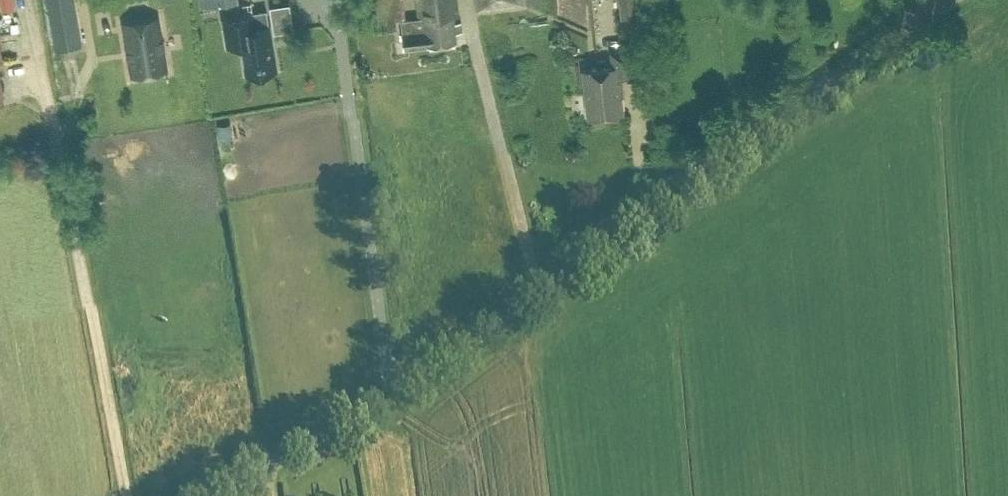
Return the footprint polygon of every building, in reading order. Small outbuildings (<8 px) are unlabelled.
[(56,46),(81,41),(73,0),(47,0),(56,46)] [(451,15),(456,14),(454,0),(415,0),(417,17),(398,19),(403,48),(455,39),(453,31),(460,30),(458,20),(452,22),(451,15)] [(620,16),(640,14),(638,0),(618,0),(620,16)] [(269,69),(260,11),(248,13),(250,26),(233,29),(239,74),(269,69)] [(130,77),(165,71),(156,17),(122,23),(130,77)] [(588,117),(620,113),(617,86),(619,85),(619,81),(635,80),(631,47),(610,49),(612,67),(582,70),(588,117)]
